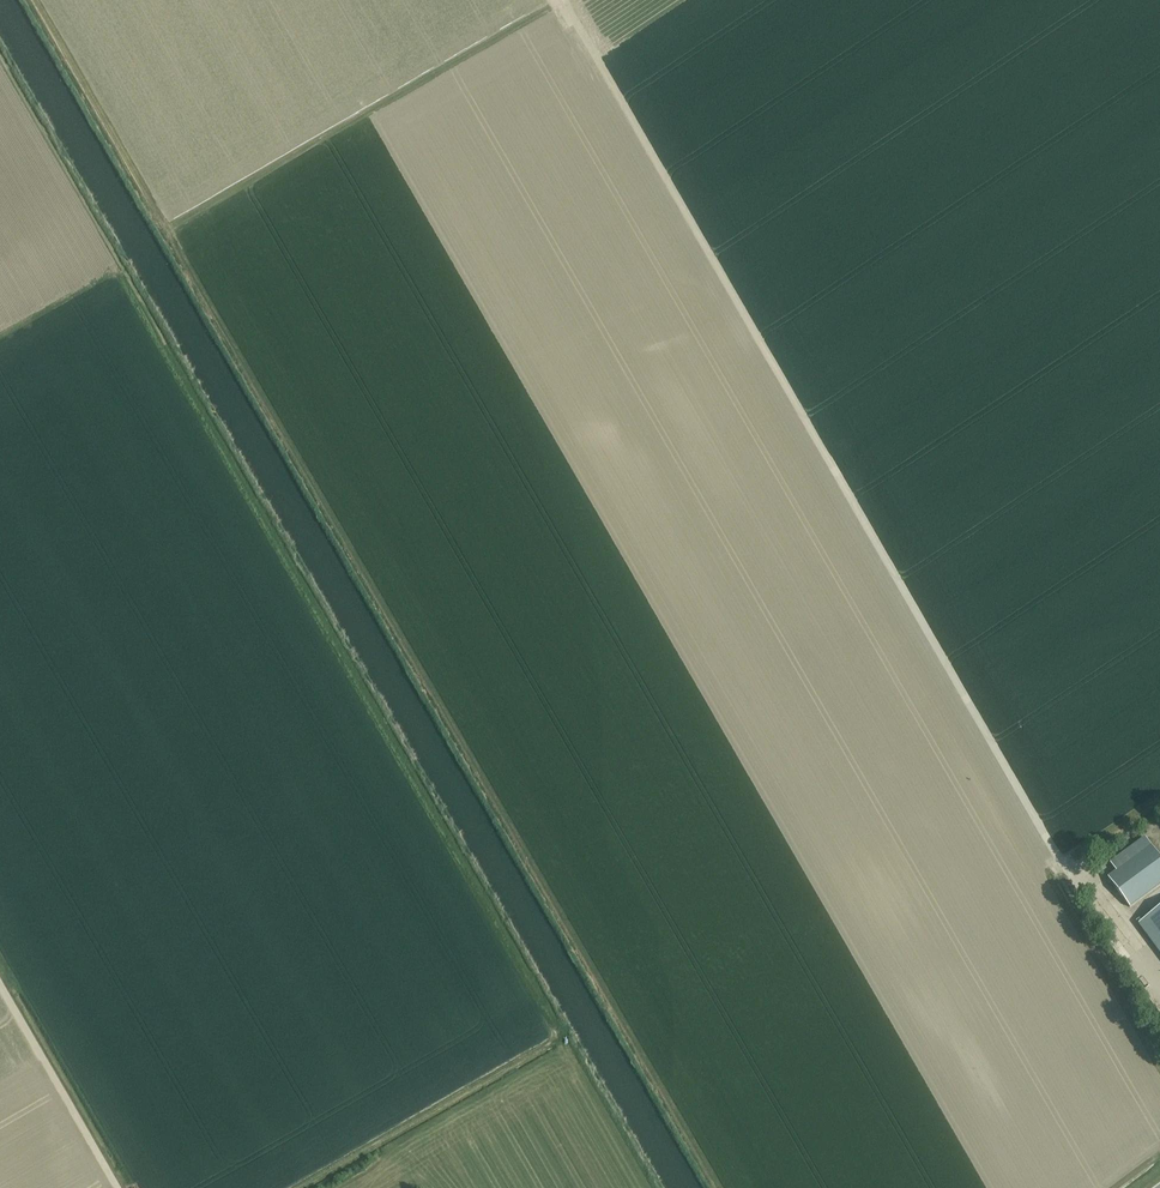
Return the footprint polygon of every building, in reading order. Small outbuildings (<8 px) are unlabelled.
[(1159,884),(1159,858),(1145,837),(1110,863),(1116,872),(1108,878),(1129,907),(1159,884)] [(1139,924),(1159,952),(1159,908),(1139,924)]
